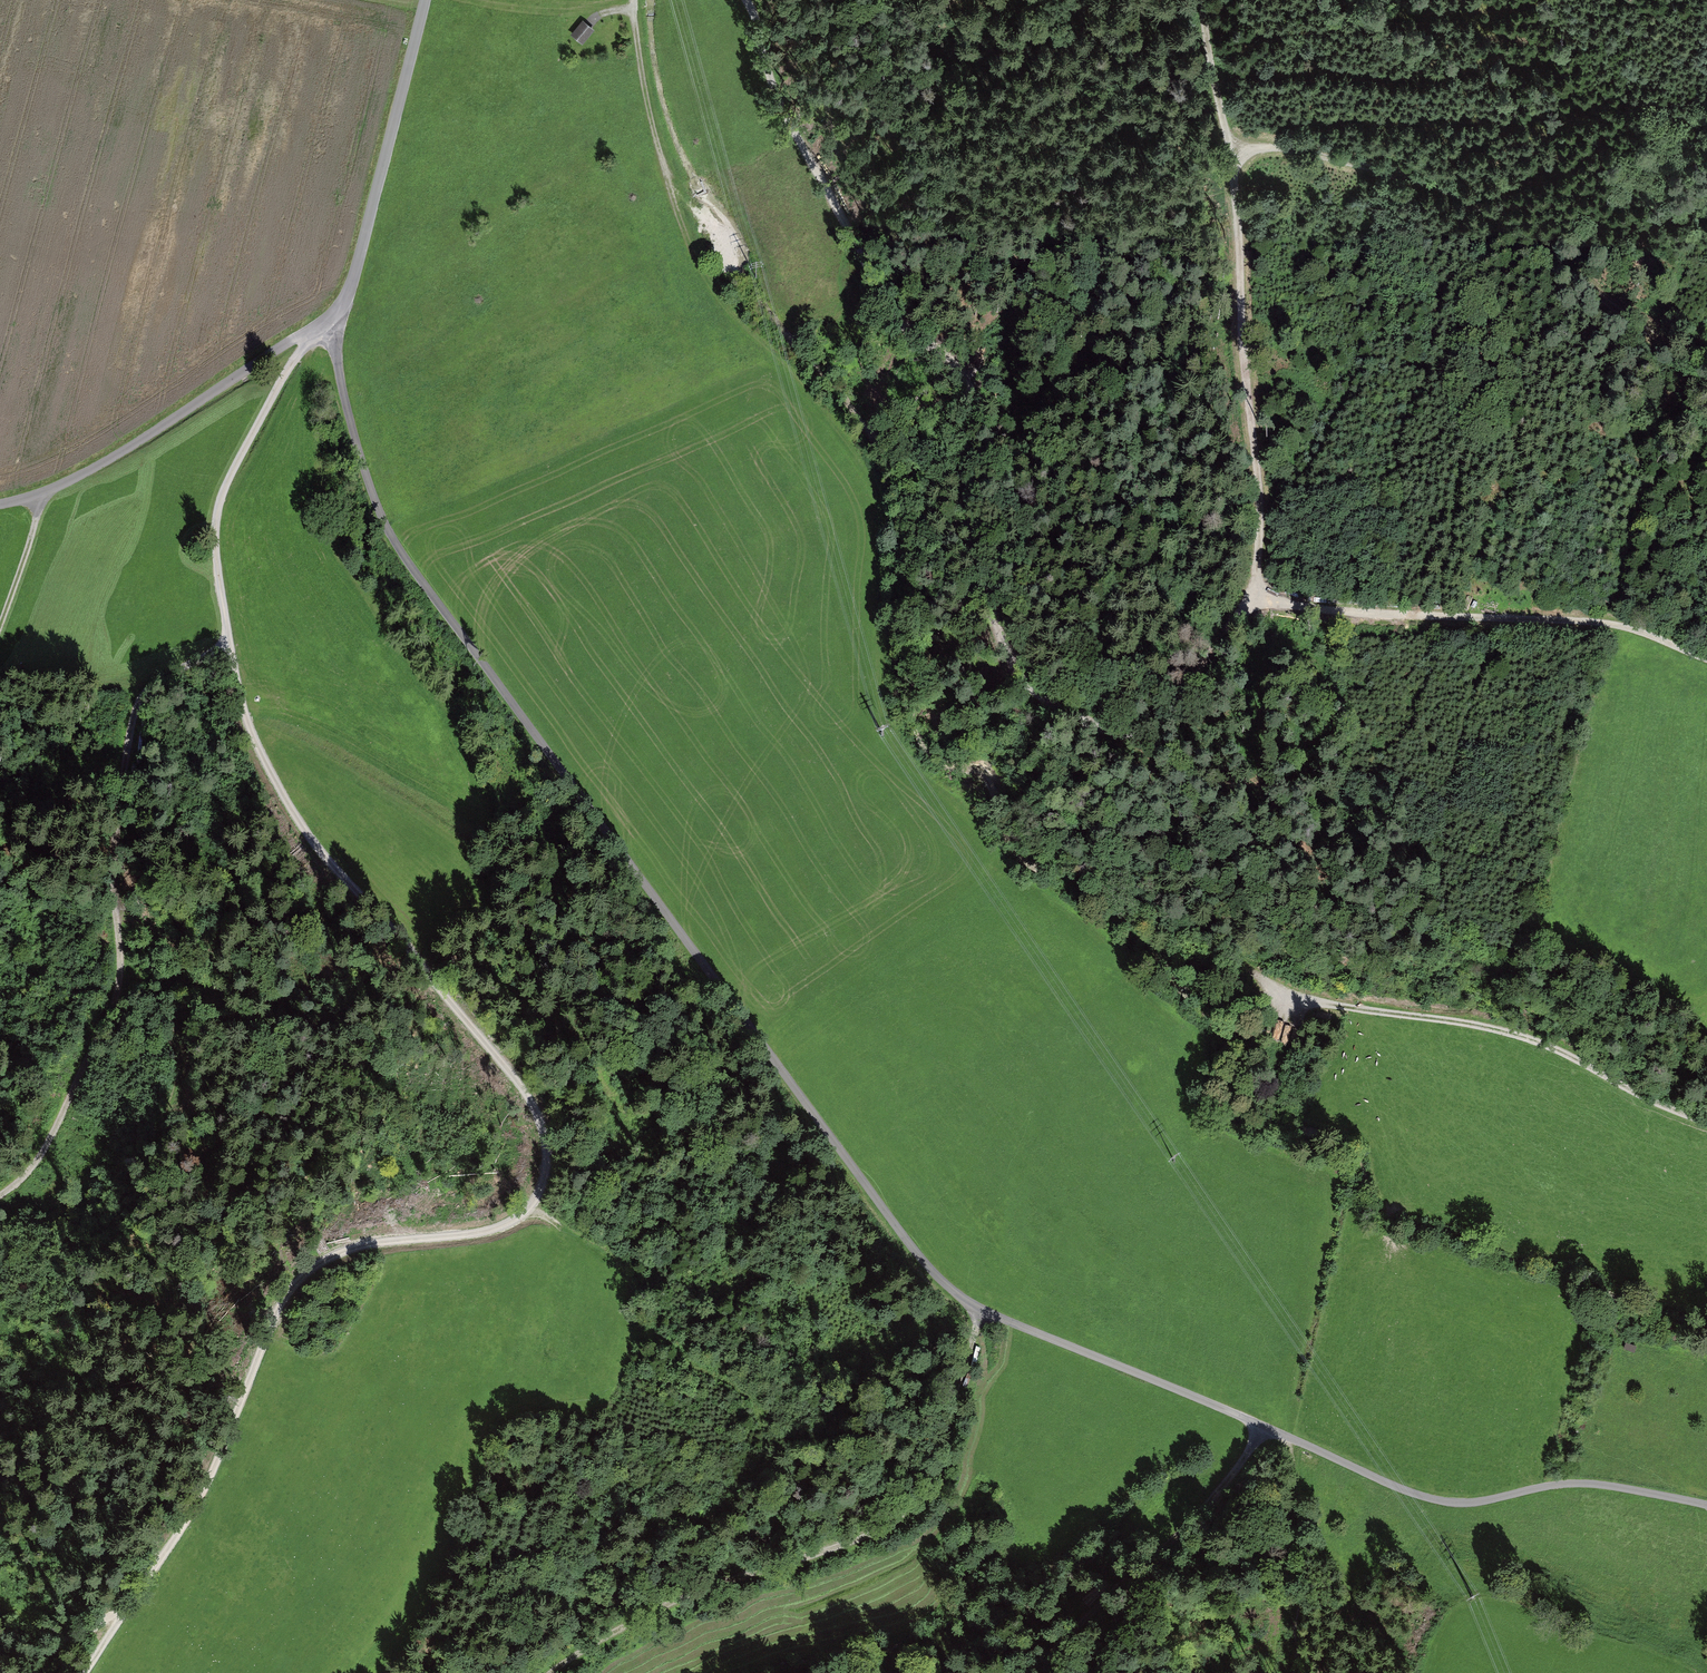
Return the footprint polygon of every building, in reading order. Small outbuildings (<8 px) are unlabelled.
[(592,27),(581,19),(571,32),(582,40),(592,27)]
